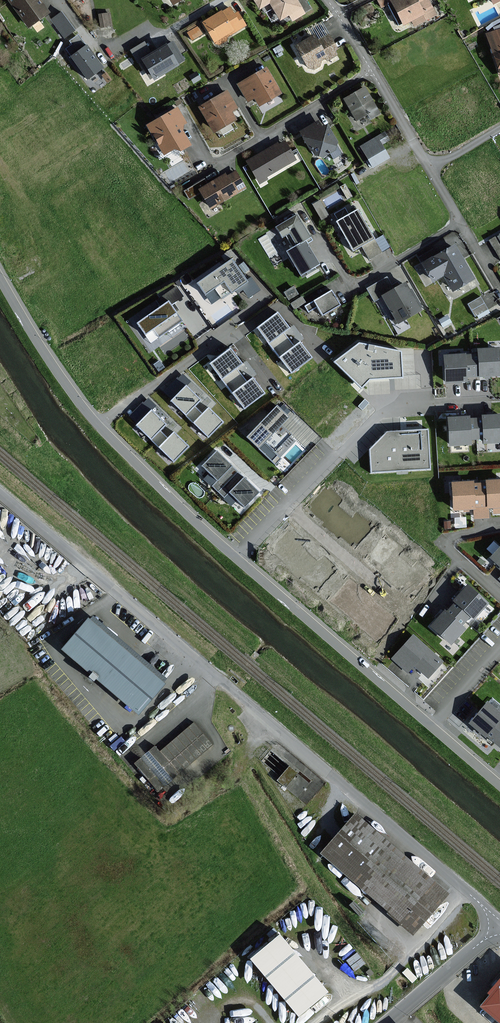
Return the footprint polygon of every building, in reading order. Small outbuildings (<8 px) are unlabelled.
[(29,27),(49,12),(40,0),(9,0),(29,27)] [(297,0),(255,0),(260,8),(270,2),(280,19),(301,7),(297,0)] [(393,2),(404,24),(412,19),(415,25),(436,14),(428,0),(397,0),(393,2)] [(230,7),(204,22),(215,43),(217,42),(219,44),(226,41),(224,38),(246,26),(238,12),(234,14),(230,7)] [(74,30),(61,13),(52,20),(65,37),(74,30)] [(109,13),(100,14),(101,27),(111,25),(109,13)] [(311,26),(317,37),(327,31),(321,21),(311,26)] [(198,23),(187,30),(194,39),(204,32),(198,23)] [(488,34),(494,53),(499,71),(499,30),(488,34)] [(314,36),(296,46),(309,67),(312,65),(314,68),(320,65),(318,62),(327,57),(328,60),(336,55),(334,50),(337,49),(328,34),(317,41),(314,36)] [(72,45),(67,48),(72,56),(71,57),(87,79),(103,68),(87,45),(85,46),(78,36),(70,41),(72,45)] [(154,77),(183,60),(173,43),(164,48),(163,47),(143,59),(154,77)] [(267,67),(238,84),(248,101),(255,98),(259,105),(281,93),(267,67)] [(365,88),(345,99),(357,119),(368,113),(371,118),(379,114),(365,88)] [(227,91),(200,107),(214,132),(236,120),(231,111),(237,108),(227,91)] [(178,108),(148,125),(164,154),(178,146),(181,150),(190,144),(179,125),(185,122),(178,108)] [(314,152),(316,154),(322,156),(328,153),(335,149),(337,141),(336,139),(328,125),(321,129),(317,122),(312,125),(301,131),(311,149),(312,149),(314,152)] [(385,133),(362,146),(374,166),(389,157),(382,145),(389,140),(385,133)] [(278,144),(248,161),(259,180),(295,159),(285,142),(279,146),(278,144)] [(225,175),(200,189),(211,208),(245,189),(235,171),(226,177),(225,175)] [(351,196),(345,185),(341,187),(348,198),(351,196)] [(328,215),(320,201),(313,205),(322,219),(328,215)] [(346,205),(332,213),(335,219),(349,210),(346,205)] [(357,210),(337,221),(354,250),(362,245),(370,258),(381,252),(357,210)] [(289,233),(297,245),(305,240),(310,237),(297,215),(277,227),(282,237),(289,233)] [(489,240),(499,258),(499,234),(489,240)] [(301,274),(319,264),(305,240),(297,245),(287,250),(301,274)] [(455,245),(423,263),(433,281),(445,274),(454,290),(474,278),(455,245)] [(224,281),(232,292),(235,289),(238,293),(243,289),(249,297),(259,290),(251,278),(246,281),(231,259),(198,283),(206,294),(224,281)] [(249,270),(243,263),(239,265),(244,272),(249,270)] [(420,309),(405,283),(395,289),(388,277),(368,289),(374,301),(383,296),(398,322),(420,309)] [(341,304),(332,290),(305,306),(309,312),(318,307),(323,315),(341,304)] [(487,309),(480,298),(469,304),(475,316),(487,309)] [(169,302),(138,323),(145,334),(154,328),(159,336),(182,321),(169,302)] [(258,327),(270,342),(283,332),(288,328),(277,313),(258,327)] [(448,316),(440,320),(443,326),(451,322),(448,316)] [(281,357),(294,347),(283,332),(270,342),(281,357)] [(311,357),(300,342),(294,347),(281,357),(293,372),(311,357)] [(360,343),(335,361),(362,387),(370,379),(402,377),(401,352),(360,343)] [(498,348),(478,349),(479,355),(480,376),(480,377),(499,375),(498,348)] [(211,363),(222,379),(236,369),(242,364),(230,349),(211,363)] [(447,382),(467,381),(467,376),(465,355),(465,354),(445,355),(447,382)] [(480,376),(479,355),(465,355),(467,376),(480,376)] [(233,393),(246,383),(236,369),(222,379),(233,393)] [(264,394),(253,378),(246,383),(233,393),(244,408),(264,394)] [(171,401),(186,415),(195,406),(200,400),(186,386),(171,401)] [(194,423),(202,414),(195,406),(186,415),(194,423)] [(277,406),(247,436),(276,464),(281,459),(274,452),(291,435),(281,425),(288,418),(277,406)] [(223,422),(209,408),(202,414),(194,423),(208,437),(223,422)] [(137,425),(151,439),(160,431),(166,425),(151,411),(137,425)] [(483,419),(484,438),(484,442),(499,442),(499,415),(483,416),(483,419)] [(451,445),(471,444),(471,439),(470,419),(470,417),(449,418),(451,445)] [(484,438),(483,419),(470,419),(471,439),(484,438)] [(387,432),(370,450),(372,472),(429,469),(428,430),(387,432)] [(159,447),(168,439),(160,431),(151,439),(159,447)] [(188,446),(174,432),(168,439),(159,447),(174,461),(188,446)] [(217,451),(203,466),(218,480),(212,485),(218,491),(238,472),(232,466),(217,451)] [(244,506),(258,492),(244,478),(238,472),(218,491),(224,497),(230,492),(244,506)] [(487,483),(488,505),(488,508),(499,507),(499,480),(487,481),(487,483)] [(475,509),(475,506),(474,484),(474,481),(452,483),(454,510),(475,509)] [(488,505),(487,483),(474,484),(475,506),(488,505)] [(491,557),(499,566),(499,547),(491,557)] [(468,586),(454,601),(456,602),(471,616),(474,618),(488,603),(468,586)] [(447,612),(462,626),(471,616),(456,602),(447,612)] [(465,628),(462,626),(447,612),(445,610),(432,625),(451,643),(465,628)] [(65,647),(63,649),(94,675),(138,712),(139,711),(152,696),(163,683),(125,652),(88,620),(77,633),(65,647)] [(414,635),(393,658),(408,671),(414,664),(428,677),(442,661),(414,635)] [(486,736),(487,735),(499,719),(499,713),(488,703),(470,723),(486,736)] [(487,735),(499,747),(499,719),(487,735)] [(211,745),(193,724),(178,737),(160,753),(155,748),(139,761),(136,764),(158,790),(211,745)] [(308,783),(289,768),(279,781),(297,796),(308,783)] [(401,921),(413,932),(446,894),(356,815),(323,853),(388,910),(401,921)] [(326,992),(280,936),(252,959),(299,1015),(326,992)] [(499,986),(482,1006),(499,1022),(499,986)]
